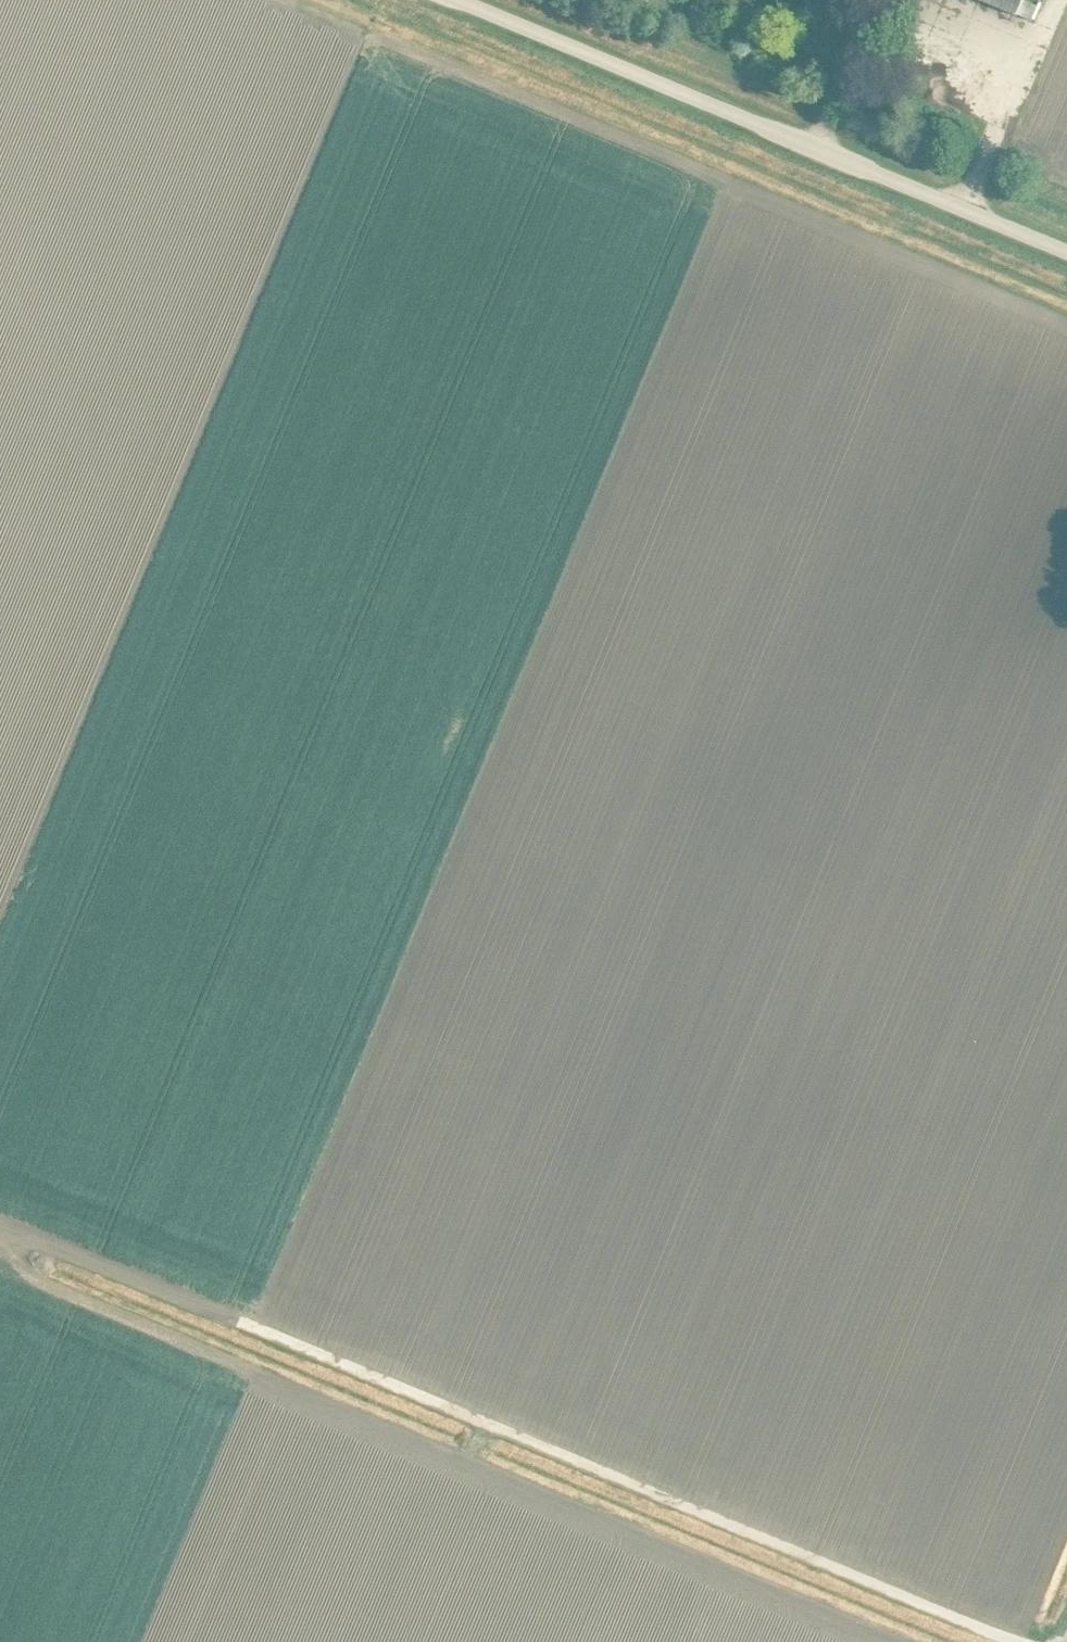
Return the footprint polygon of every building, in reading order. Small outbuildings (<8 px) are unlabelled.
[(1021,0),(978,0),(1014,15),(1021,0)] [(1034,29),(1020,70),(1035,75),(1049,34),(1034,29)]
